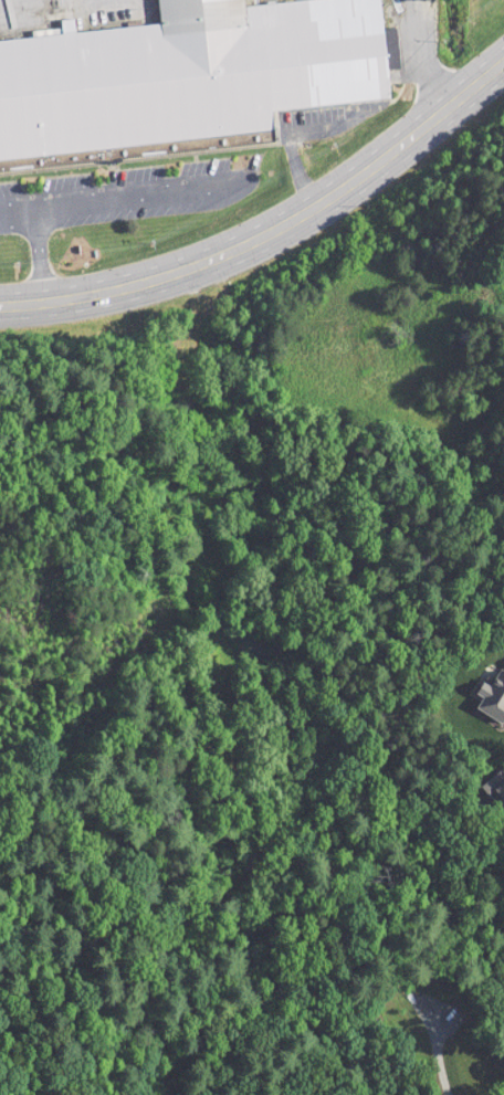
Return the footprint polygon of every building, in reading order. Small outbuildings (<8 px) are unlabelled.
[(70,30),(70,32),(0,37),(0,161),(270,142),(268,109),(386,101),(384,69),(388,69),(384,0),(284,0),(243,3),(243,0),(149,0),(151,25),(70,30)] [(491,788),(503,804),(503,777),(491,788)]
